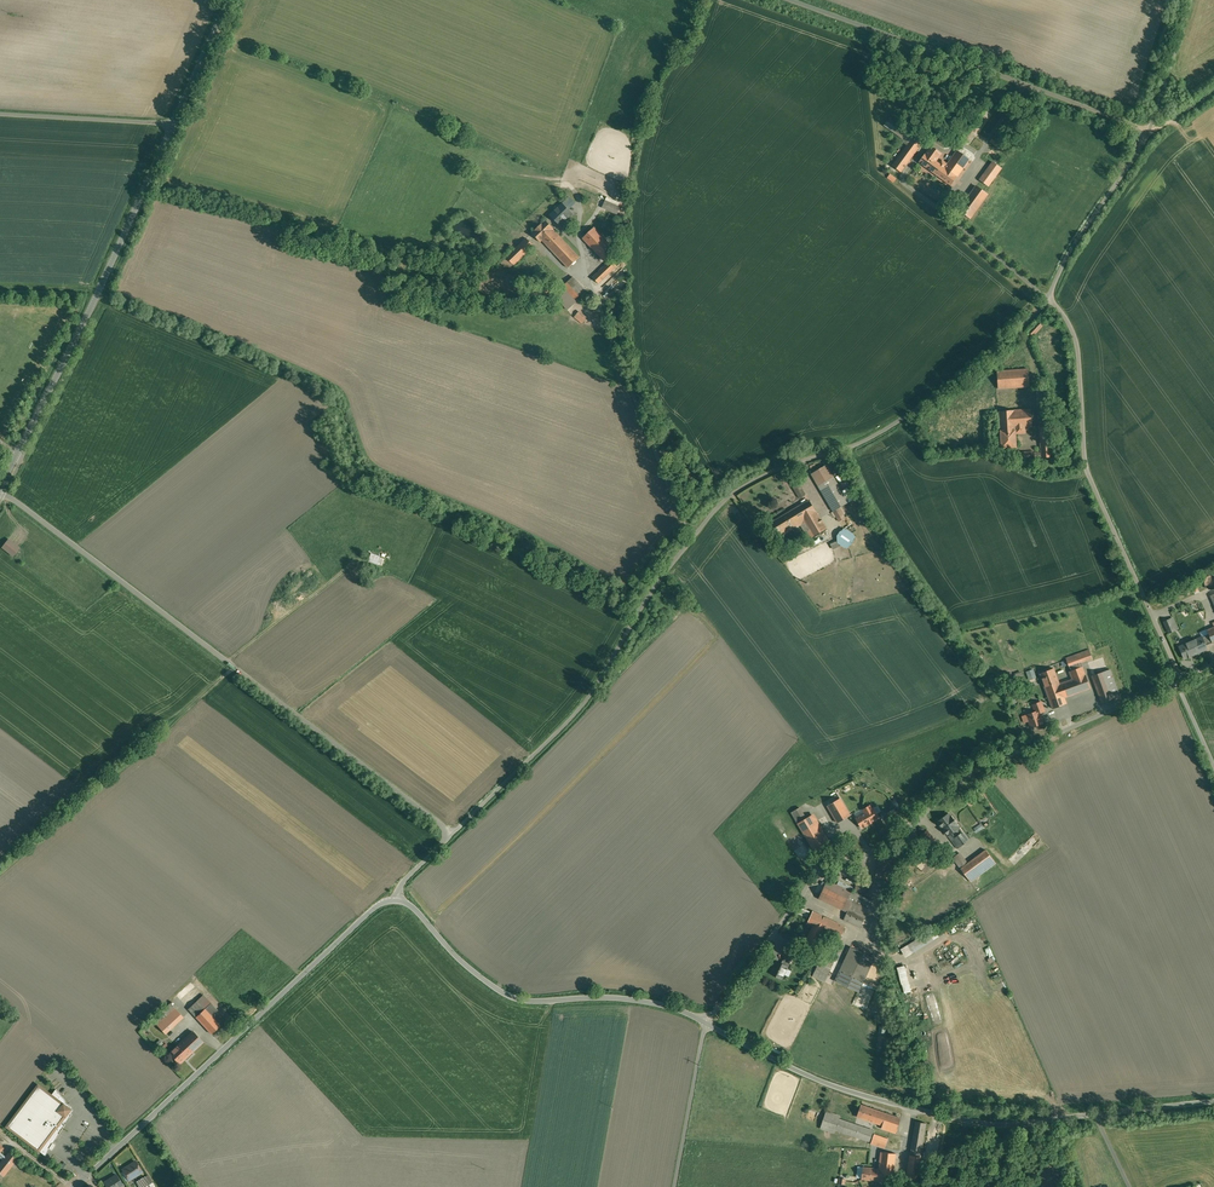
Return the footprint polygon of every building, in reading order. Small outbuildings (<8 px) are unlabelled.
[(923,142),(889,118),(884,125),(918,149),(923,142)] [(989,132),(985,129),(977,140),(981,144),(989,132)] [(948,143),(938,136),(935,140),(945,147),(948,143)] [(1012,152),(994,137),(991,141),(1009,155),(1012,152)] [(893,166),(901,172),(917,150),(909,144),(893,166)] [(941,154),(931,146),(920,162),(933,172),(938,164),(935,161),(941,154)] [(942,160),(933,172),(952,185),(969,160),(957,151),(948,164),(942,160)] [(993,162),(989,169),(981,180),(989,185),(1001,168),(993,162)] [(988,195),(976,186),(959,207),(971,217),(988,195)] [(620,207),(605,201),(602,207),(617,214),(620,207)] [(562,204),(551,215),(561,225),(572,214),(562,204)] [(545,220),(532,233),(540,242),(542,240),(546,245),(558,234),(554,230),(554,229),(545,220)] [(616,250),(594,228),(584,238),(605,260),(616,250)] [(580,257),(558,234),(546,245),(568,268),(580,257)] [(527,238),(501,263),(505,266),(511,267),(534,246),(527,238)] [(611,260),(593,278),(599,284),(617,266),(611,260)] [(573,277),(563,286),(575,299),(585,290),(573,277)] [(575,317),(583,324),(589,318),(581,311),(575,317)] [(1043,325),(1038,321),(1028,332),(1033,336),(1043,325)] [(1028,369),(996,371),(997,388),(1029,386),(1028,369)] [(1031,409),(1000,411),(1001,431),(1015,430),(1015,433),(1025,433),(1025,427),(1032,426),(1031,409)] [(1015,430),(1001,431),(1002,448),(1016,447),(1015,430)] [(821,456),(809,462),(839,517),(850,511),(821,456)] [(805,490),(795,472),(791,474),(800,492),(805,490)] [(825,525),(811,496),(791,506),(797,519),(805,516),(813,531),(825,525)] [(790,507),(773,515),(779,527),(796,519),(790,507)] [(810,537),(808,533),(798,538),(800,542),(810,537)] [(852,533),(839,537),(841,544),(854,540),(852,533)] [(21,548),(9,540),(3,548),(14,557),(21,548)] [(385,558),(371,553),(368,562),(382,566),(385,558)] [(1170,633),(1180,629),(1175,617),(1165,621),(1170,633)] [(1212,643),(1208,634),(1187,643),(1193,655),(1198,653),(1198,652),(1207,648),(1206,646),(1212,643)] [(1088,649),(1066,657),(1069,667),(1092,659),(1088,649)] [(1046,689),(1053,708),(1066,704),(1064,697),(1091,687),(1083,666),(1069,672),(1072,679),(1046,689)] [(1035,668),(1027,671),(1030,680),(1038,677),(1035,668)] [(1053,668),(1040,673),(1046,689),(1059,684),(1053,668)] [(1110,669),(1092,676),(1102,703),(1120,697),(1110,669)] [(1033,705),(1035,712),(1038,711),(1039,713),(1044,711),(1041,702),(1038,703),(1033,705)] [(1038,711),(1027,715),(1031,727),(1034,726),(1042,723),(1041,721),(1043,720),(1041,715),(1039,715),(1038,711)] [(869,796),(865,789),(849,799),(853,806),(869,796)] [(889,806),(881,809),(888,823),(895,819),(889,806)] [(838,807),(828,813),(843,840),(853,835),(838,807)] [(854,833),(876,821),(869,809),(847,821),(854,833)] [(952,820),(937,830),(954,854),(969,844),(952,820)] [(829,854),(812,823),(799,830),(817,861),(829,854)] [(978,832),(985,828),(982,823),(975,828),(978,832)] [(926,838),(921,841),(933,858),(938,854),(926,838)] [(959,860),(953,864),(971,888),(995,869),(985,856),(967,870),(959,860)] [(932,873),(917,860),(911,866),(926,879),(932,873)] [(892,868),(880,865),(875,889),(887,891),(892,868)] [(860,882),(858,892),(868,893),(870,883),(860,882)] [(855,897),(828,888),(822,906),(849,915),(855,897)] [(867,923),(849,915),(844,927),(862,935),(867,923)] [(847,934),(814,918),(809,929),(842,945),(847,934)] [(805,952),(815,957),(824,938),(814,933),(805,952)] [(876,963),(853,954),(840,985),(863,995),(876,963)] [(813,967),(832,976),(837,967),(818,957),(813,967)] [(783,962),(775,980),(786,986),(795,968),(783,962)] [(907,965),(899,967),(906,993),(914,991),(907,965)] [(198,1001),(189,1009),(196,1017),(212,1034),(221,1025),(227,1020),(211,1003),(204,995),(198,1001)] [(171,1003),(153,1020),(166,1034),(176,1024),(167,1014),(174,1007),(171,1003)] [(183,1017),(174,1007),(167,1014),(176,1024),(183,1017)] [(242,1013),(235,1019),(239,1024),(246,1017),(242,1013)] [(179,1044),(170,1053),(180,1063),(189,1055),(203,1042),(193,1031),(179,1044)] [(161,1037),(157,1041),(153,1045),(159,1051),(167,1043),(165,1041),(161,1037)] [(38,1085),(7,1126),(46,1156),(65,1124),(62,1121),(70,1109),(64,1105),(66,1101),(56,1089),(51,1095),(38,1085)] [(905,1119),(863,1104),(857,1120),(899,1135),(905,1119)] [(870,1142),(874,1130),(827,1112),(821,1128),(870,1142)] [(929,1124),(916,1122),(911,1152),(924,1154),(929,1124)] [(889,1138),(876,1134),(872,1146),(885,1149),(889,1138)] [(0,1164),(0,1169),(6,1174),(17,1159),(9,1153),(6,1157),(3,1160),(0,1164)] [(861,1155),(860,1165),(876,1167),(877,1157),(861,1155)] [(898,1158),(884,1157),(882,1173),(866,1171),(865,1184),(894,1186),(898,1158)] [(912,1158),(907,1186),(913,1186),(918,1186),(923,1160),(912,1158)] [(136,1161),(124,1169),(130,1179),(142,1172),(136,1161)] [(105,1182),(107,1186),(120,1186),(123,1185),(117,1175),(105,1182)] [(137,1182),(140,1186),(146,1186),(153,1182),(149,1175),(137,1182)]
